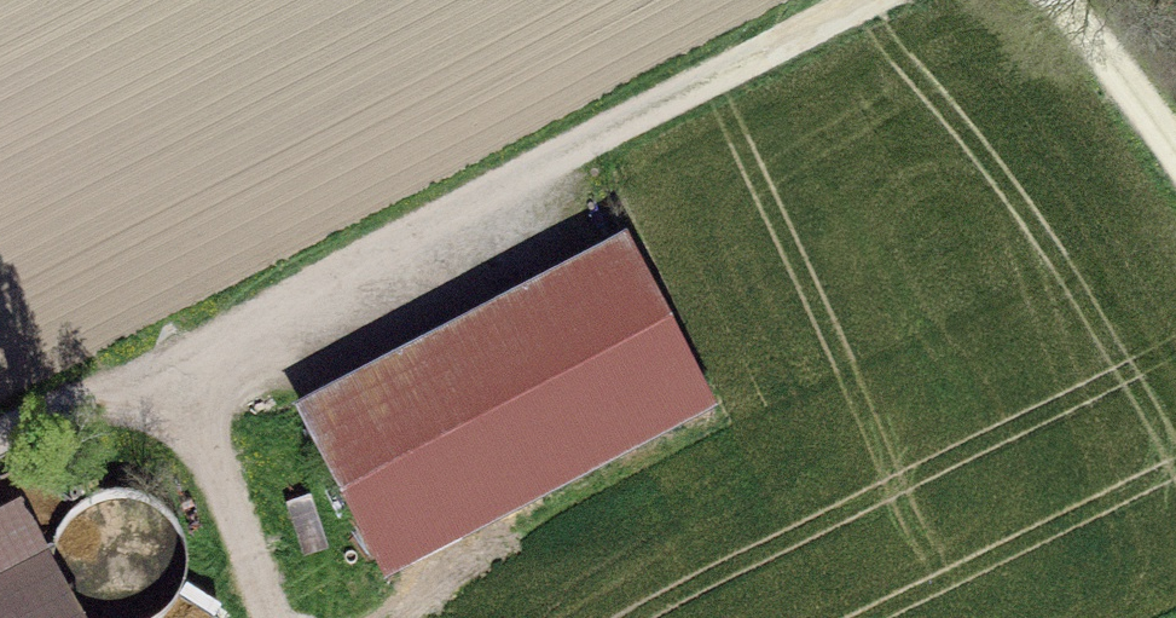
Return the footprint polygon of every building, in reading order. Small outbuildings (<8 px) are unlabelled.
[(383,594),(711,421),(620,249),(291,421),(383,594)] [(24,499),(0,511),(0,617),(84,617),(24,499)]
